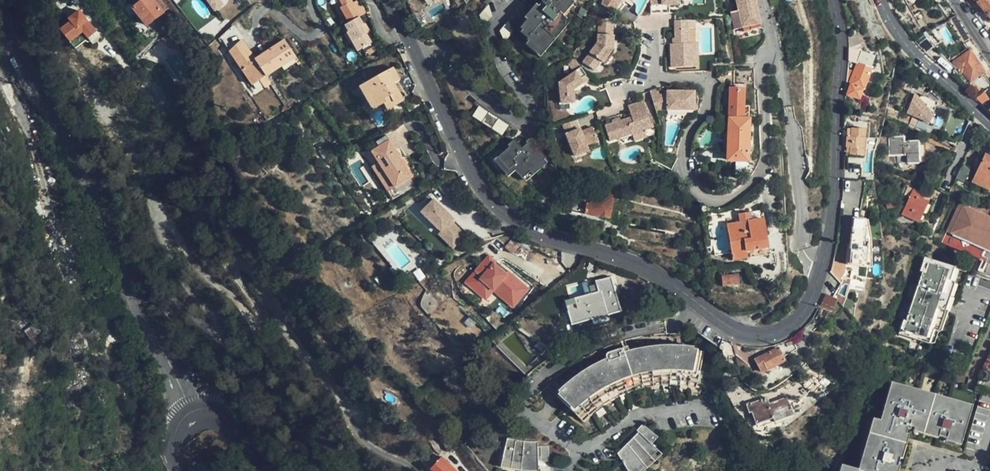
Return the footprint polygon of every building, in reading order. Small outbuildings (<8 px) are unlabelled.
[(158,0),(144,0),(133,9),(146,26),(166,11),(158,0)] [(340,3),(343,7),(340,10),(348,23),(360,16),(363,14),(367,12),(361,0),(355,4),(352,0),(339,0),(340,3)] [(476,9),(481,17),(488,7),(484,0),(482,0),(476,9)] [(520,27),(530,36),(527,39),(540,51),(564,24),(566,26),(570,21),(561,12),(570,0),(542,0),(520,27)] [(616,12),(625,1),(626,0),(605,0),(605,4),(616,12)] [(653,12),(666,12),(666,3),(672,3),(681,3),(681,0),(652,0),(653,12)] [(759,0),(741,0),(741,2),(744,2),(746,8),(734,11),(738,29),(746,27),(748,31),(765,27),(759,0)] [(977,3),(984,11),(980,14),(983,17),(987,21),(989,19),(989,0),(981,0),(977,3)] [(625,1),(616,12),(624,18),(632,8),(625,1)] [(64,33),(73,44),(87,33),(93,41),(101,34),(84,12),(72,21),(75,25),(64,33)] [(360,16),(348,23),(345,25),(358,47),(359,49),(373,41),(367,31),(369,30),(365,23),(364,23),(360,16)] [(699,68),(699,43),(694,43),(694,27),(700,27),(700,21),(677,20),(678,44),(673,44),(673,68),(699,68)] [(503,31),(506,40),(514,30),(511,21),(503,31)] [(607,59),(608,58),(617,48),(619,45),(619,33),(617,33),(617,22),(603,22),(603,40),(587,58),(599,67),(606,59),(607,59)] [(169,37),(163,25),(150,32),(154,38),(160,34),(164,40),(169,37)] [(345,25),(342,27),(355,49),(358,47),(345,25)] [(87,33),(73,44),(79,52),(93,41),(87,33)] [(858,34),(847,36),(847,48),(854,50),(851,60),(857,62),(853,72),(846,70),(845,83),(850,85),(847,94),(858,98),(861,90),(862,90),(871,68),(869,67),(873,58),(861,53),(858,34)] [(299,54),(288,38),(260,58),(243,41),(232,52),(262,81),(299,54)] [(617,48),(608,58),(614,63),(622,53),(617,48)] [(983,72),(969,51),(953,61),(960,72),(963,70),(970,81),(983,72)] [(573,60),(578,67),(583,63),(577,55),(573,60)] [(918,69),(910,61),(903,67),(910,75),(918,69)] [(564,99),(577,98),(576,86),(585,79),(583,76),(589,73),(583,64),(583,63),(578,67),(578,68),(563,78),(564,99)] [(393,68),(362,86),(376,109),(384,104),(387,111),(404,101),(393,83),(400,79),(393,68)] [(576,86),(580,91),(589,85),(585,79),(576,86)] [(91,98),(100,90),(94,82),(84,90),(90,99),(91,98)] [(376,109),(362,86),(359,87),(373,111),(376,109)] [(667,106),(664,93),(662,89),(653,91),(657,108),(667,106)] [(669,89),(669,92),(668,108),(695,110),(696,92),(669,89)] [(730,90),(729,119),(742,119),(743,104),(743,90),(730,90)] [(978,94),(974,97),(973,98),(981,106),(985,102),(978,94)] [(931,115),(937,103),(920,96),(918,101),(913,95),(905,114),(917,119),(927,124),(928,122),(931,115)] [(634,133),(635,136),(646,134),(645,130),(654,129),(647,102),(631,106),(634,117),(606,123),(610,139),(634,133)] [(668,118),(668,108),(667,106),(657,108),(660,119),(668,118)] [(508,136),(481,113),(475,120),(502,144),(508,136)] [(575,152),(589,148),(588,142),(599,138),(595,124),(583,128),(579,115),(564,120),(575,152)] [(742,119),(729,119),(727,152),(727,161),(746,161),(749,120),(742,119)] [(927,124),(917,119),(915,123),(925,128),(927,124)] [(862,156),(863,148),(864,147),(865,139),(864,137),(864,129),(850,128),(849,138),(846,137),(845,147),(849,148),(848,156),(862,156)] [(646,134),(635,136),(636,142),(647,138),(646,134)] [(380,148),(389,141),(386,136),(376,142),(380,148)] [(588,142),(589,148),(601,144),(599,138),(588,142)] [(924,162),(925,146),(918,146),(918,142),(904,142),(904,138),(890,138),(890,155),(901,155),(901,160),(905,160),(905,162),(924,162)] [(402,160),(389,141),(380,148),(372,152),(379,163),(396,188),(413,177),(407,169),(409,168),(403,159),(402,160)] [(937,156),(950,162),(955,153),(941,147),(937,156)] [(547,164),(536,152),(532,155),(527,150),(521,155),(514,148),(508,153),(510,156),(498,168),(509,180),(513,176),(523,187),(547,164)] [(984,154),(973,178),(972,181),(989,189),(989,157),(984,154)] [(396,188),(379,163),(373,167),(389,192),(396,188)] [(961,165),(955,177),(963,181),(969,168),(961,165)] [(855,170),(844,169),(843,179),(855,179),(855,170)] [(584,191),(592,193),(592,192),(594,184),(594,183),(586,181),(584,191)] [(592,192),(609,195),(612,196),(614,189),(594,184),(592,192)] [(918,221),(927,202),(922,200),(924,195),(913,190),(901,213),(918,221)] [(610,198),(609,195),(592,192),(592,193),(590,205),(586,204),(586,203),(573,200),(571,211),(584,214),(585,213),(598,216),(607,218),(612,198),(610,198)] [(417,214),(436,233),(439,231),(446,238),(456,228),(449,221),(429,201),(417,214)] [(989,231),(989,219),(958,205),(951,220),(955,222),(950,235),(982,249),(989,231)] [(769,248),(763,219),(749,221),(748,213),(737,214),(738,223),(725,225),(731,261),(746,259),(745,252),(769,248)] [(866,241),(867,228),(865,228),(866,221),(853,219),(847,264),(859,265),(860,261),(867,261),(869,242),(866,241)] [(929,237),(934,224),(926,220),(921,233),(929,237)] [(943,237),(980,253),(982,249),(950,235),(955,222),(951,220),(943,237)] [(446,238),(439,231),(434,236),(448,250),(462,235),(456,228),(446,238)] [(518,240),(510,234),(499,247),(506,254),(518,240)] [(980,253),(989,258),(989,252),(982,249),(980,253)] [(943,277),(947,264),(916,253),(912,268),(916,269),(900,320),(895,319),(891,332),(923,343),(927,329),(930,330),(947,279),(943,277)] [(490,263),(483,257),(470,273),(477,279),(472,285),(486,295),(488,292),(495,298),(498,294),(512,304),(524,288),(509,277),(508,279),(501,275),(489,265),(490,263)] [(824,287),(833,295),(841,282),(838,279),(844,263),(833,259),(830,270),(824,287)] [(954,266),(947,264),(943,277),(947,279),(930,330),(927,329),(923,343),(929,345),(934,332),(937,333),(954,281),(950,280),(954,266)] [(477,279),(470,273),(461,285),(482,301),(486,295),(472,285),(477,279)] [(619,312),(610,277),(594,282),(597,292),(564,301),(571,324),(606,315),(606,316),(608,316),(608,315),(619,312)] [(741,286),(741,281),(738,281),(738,277),(717,277),(717,280),(721,279),(720,286),(741,286)] [(832,312),(837,300),(836,299),(833,295),(824,287),(818,306),(832,312)] [(512,304),(498,294),(495,298),(509,308),(512,304)] [(90,349),(82,332),(80,330),(76,333),(77,335),(85,351),(90,349)] [(781,342),(776,343),(778,347),(754,360),(761,372),(784,360),(782,356),(796,349),(793,345),(793,343),(791,337),(786,339),(781,342)] [(698,384),(704,350),(692,348),(673,347),(659,348),(630,352),(629,347),(627,348),(626,345),(609,351),(606,353),(609,361),(592,370),(579,377),(558,396),(582,420),(597,407),(613,395),(625,389),(638,385),(649,382),(667,381),(686,383),(698,384)] [(98,387),(91,370),(58,385),(66,401),(98,387)] [(801,399),(810,390),(803,383),(794,393),(801,399)] [(900,458),(897,456),(902,442),(895,440),(899,427),(907,429),(908,425),(936,433),(936,436),(944,438),(945,435),(958,439),(967,409),(889,387),(878,420),(870,417),(865,432),(870,434),(859,470),(842,466),(841,470),(893,470),(895,465),(898,466),(900,458)] [(792,415),(786,397),(768,403),(766,398),(745,405),(748,413),(750,412),(755,424),(772,418),(773,422),(792,415)] [(656,439),(662,434),(650,418),(644,423),(646,426),(638,432),(643,437),(629,448),(620,453),(630,470),(635,470),(647,464),(664,450),(656,439)] [(548,460),(548,446),(538,446),(538,442),(521,441),(507,438),(502,465),(518,468),(538,469),(538,460),(548,460)] [(446,464),(447,462),(441,456),(439,458),(434,454),(428,461),(433,465),(430,468),(433,470),(452,470),(446,464)]
